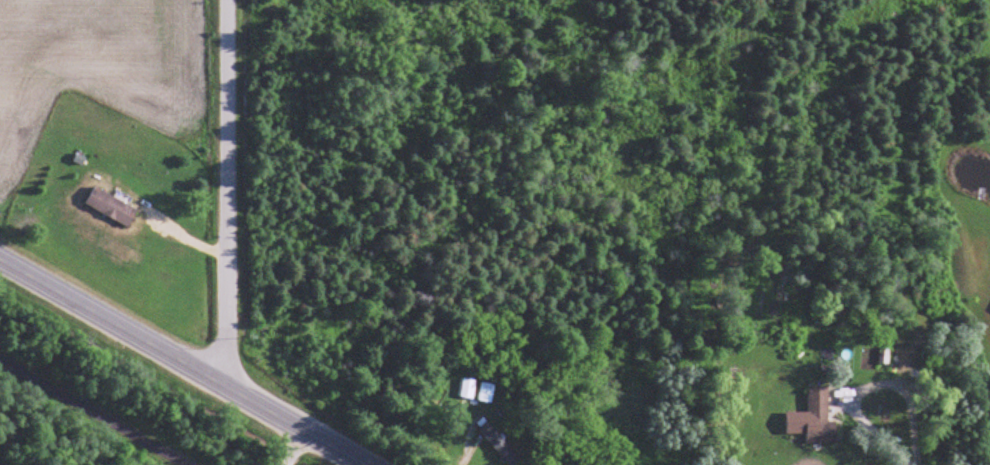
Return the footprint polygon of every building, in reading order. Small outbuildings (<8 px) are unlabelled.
[(85,208),(131,228),(139,210),(93,190),(85,208)] [(808,388),(808,446),(837,446),(838,424),(829,424),(829,388),(808,388)] [(523,460),(487,425),(478,433),(510,464),(518,464),(523,460)]
